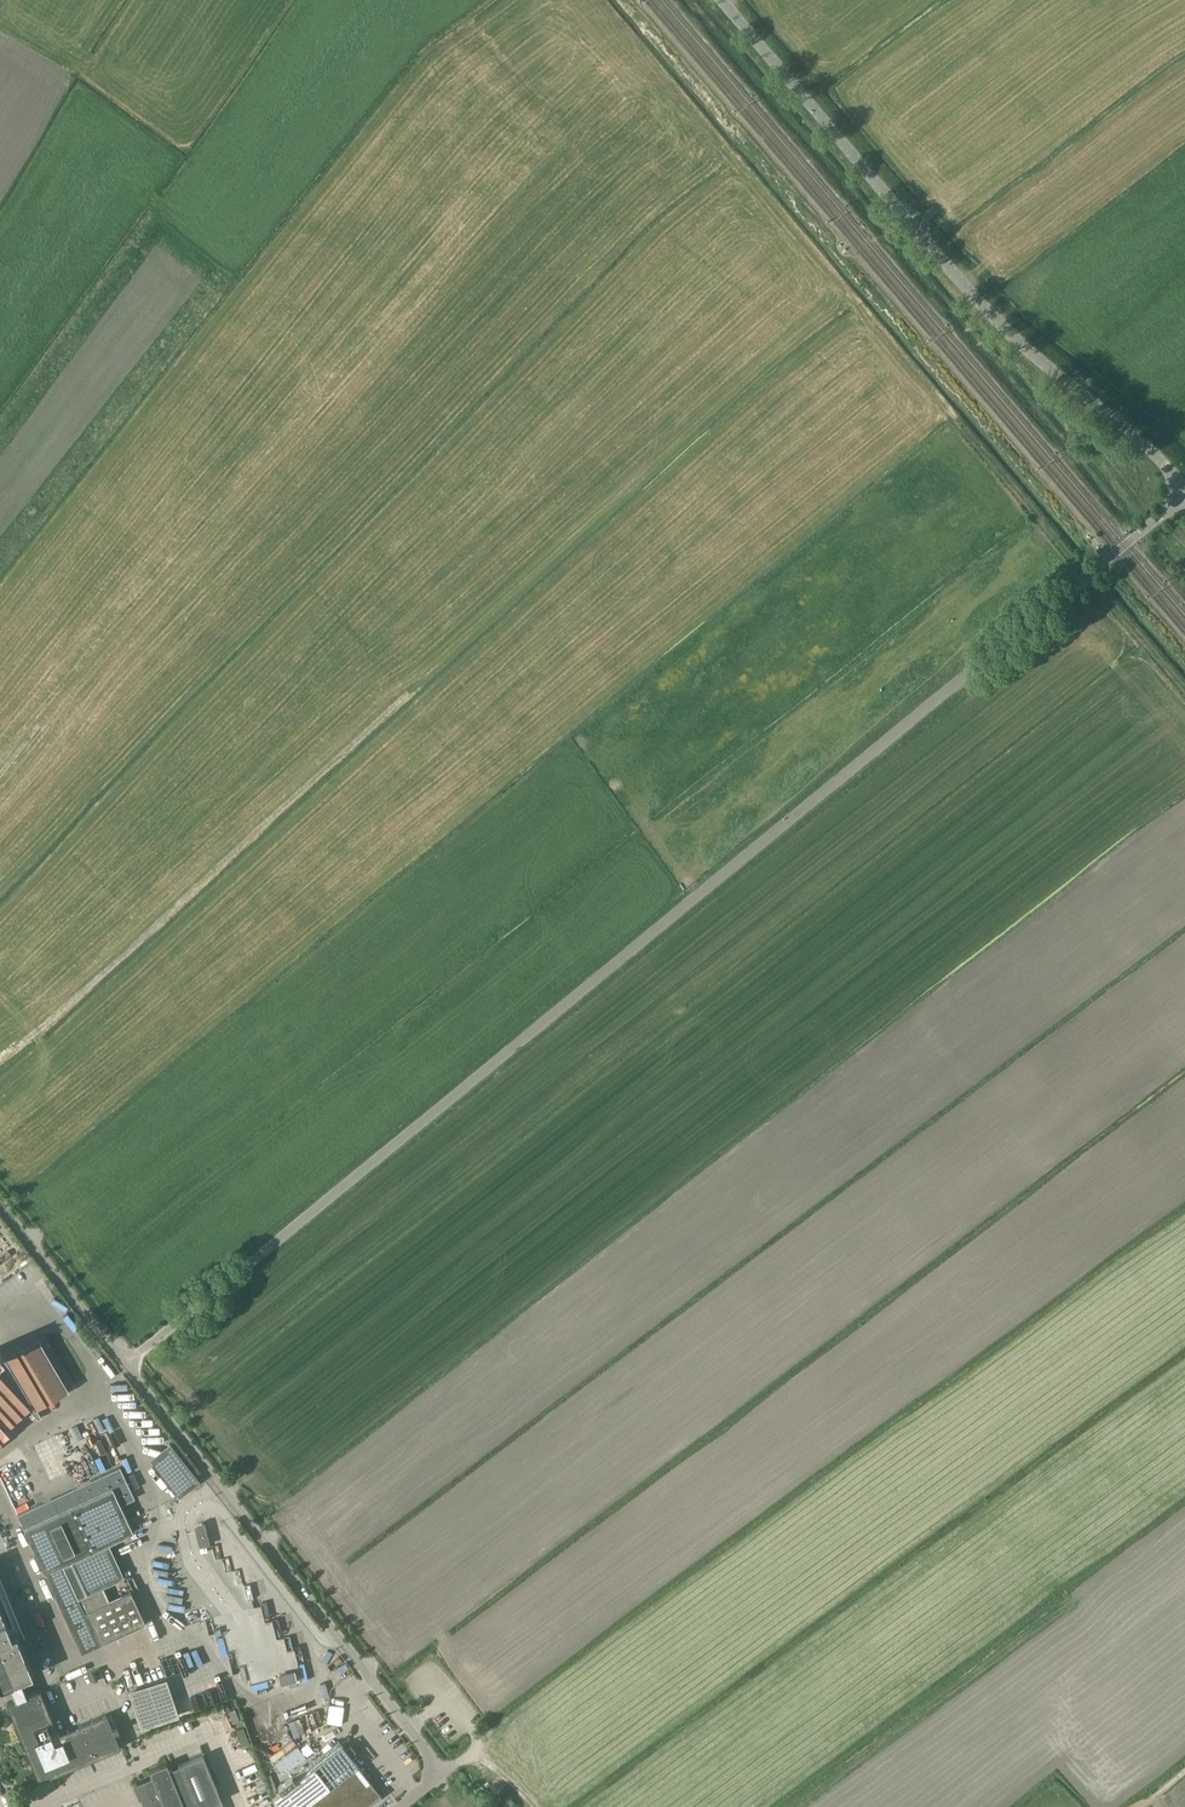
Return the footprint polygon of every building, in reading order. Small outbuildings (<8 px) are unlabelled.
[(5,1415),(6,1416),(6,1415),(7,1415),(6,1414),(13,1408),(14,1408),(15,1408),(15,1407),(14,1407),(21,1400),(22,1401),(27,1406),(32,1403),(32,1404),(33,1404),(33,1403),(41,1398),(42,1398),(43,1398),(43,1397),(51,1392),(51,1393),(52,1393),(52,1392),(64,1384),(65,1385),(67,1388),(73,1385),(69,1376),(64,1367),(60,1359),(55,1351),(49,1343),(44,1335),(38,1339),(40,1342),(40,1343),(28,1350),(27,1350),(26,1351),(27,1351),(18,1356),(18,1355),(17,1356),(17,1357),(9,1361),(8,1361),(4,1355),(5,1355),(0,1349),(0,1420),(5,1415)] [(39,1419),(42,1417),(35,1406),(30,1409),(39,1419)] [(179,1454),(159,1470),(180,1496),(180,1497),(200,1481),(179,1454)] [(46,1501),(18,1514),(45,1573),(46,1573),(46,1574),(83,1653),(144,1624),(146,1623),(131,1591),(109,1601),(103,1587),(79,1599),(63,1565),(109,1544),(134,1532),(129,1522),(121,1505),(135,1498),(120,1466),(118,1468),(78,1486),(76,1487),(46,1501)] [(199,1527),(203,1543),(210,1542),(206,1526),(199,1527)] [(1,1688),(9,1685),(12,1691),(23,1687),(20,1680),(33,1675),(16,1633),(12,1635),(0,1606),(0,1687),(1,1688)] [(245,1611),(223,1616),(216,1618),(212,1618),(217,1636),(224,1634),(229,1654),(231,1653),(236,1652),(240,1668),(247,1667),(251,1686),(280,1679),(280,1681),(281,1684),(303,1679),(301,1669),(296,1651),(288,1653),(284,1638),(277,1640),(272,1621),(265,1622),(261,1607),(245,1611)] [(167,1677),(129,1690),(141,1726),(179,1713),(167,1677)] [(8,1703),(6,1704),(7,1705),(39,1781),(53,1775),(58,1773),(121,1747),(115,1733),(120,1731),(117,1726),(113,1728),(107,1714),(58,1734),(58,1733),(45,1703),(40,1691),(40,1690),(26,1695),(23,1687),(12,1691),(16,1700),(8,1703)] [(235,1709),(229,1711),(233,1723),(240,1721),(235,1709)] [(342,1744),(296,1780),(292,1776),(278,1787),(282,1791),(272,1798),(276,1806),(368,1806),(382,1796),(355,1761),(355,1760),(351,1755),(356,1752),(351,1745),(346,1749),(342,1744)] [(298,1746),(275,1763),(283,1774),(306,1757),(298,1746)] [(135,1783),(145,1806),(206,1806),(221,1801),(222,1800),(218,1789),(203,1755),(170,1769),(167,1762),(150,1770),(152,1776),(145,1779),(139,1782),(135,1783)]
